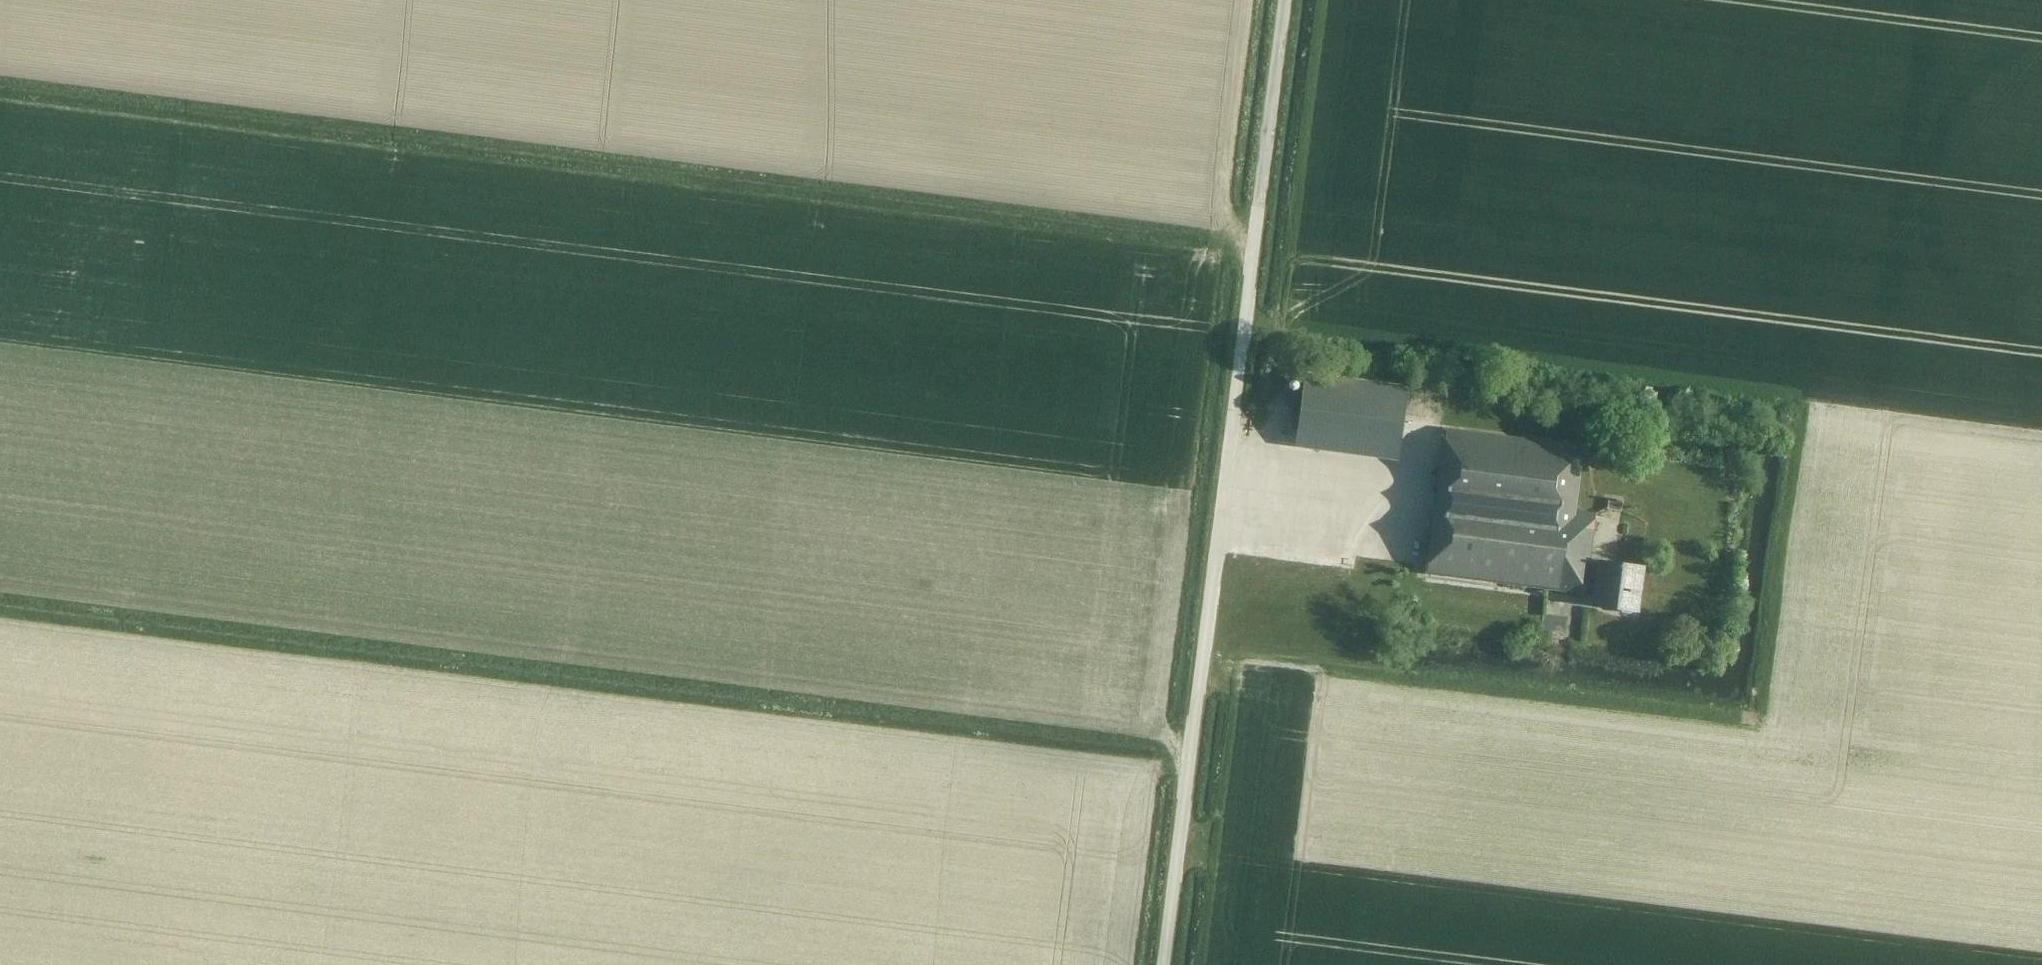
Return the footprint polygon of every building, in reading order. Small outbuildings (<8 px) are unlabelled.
[(1409,385),(1305,371),(1295,446),(1399,459),(1409,385)] [(1463,380),(1452,379),(1450,387),(1462,389),(1463,380)] [(1470,422),(1451,419),(1449,428),(1445,427),(1424,571),(1584,593),(1585,585),(1596,587),(1594,604),(1635,609),(1640,567),(1603,562),(1603,559),(1590,558),(1596,512),(1576,509),(1584,445),(1468,430),(1470,422)] [(1622,499),(1608,497),(1607,509),(1621,511),(1622,499)] [(1297,526),(1273,525),(1272,558),(1307,559),(1308,516),(1297,516),(1297,526)]
